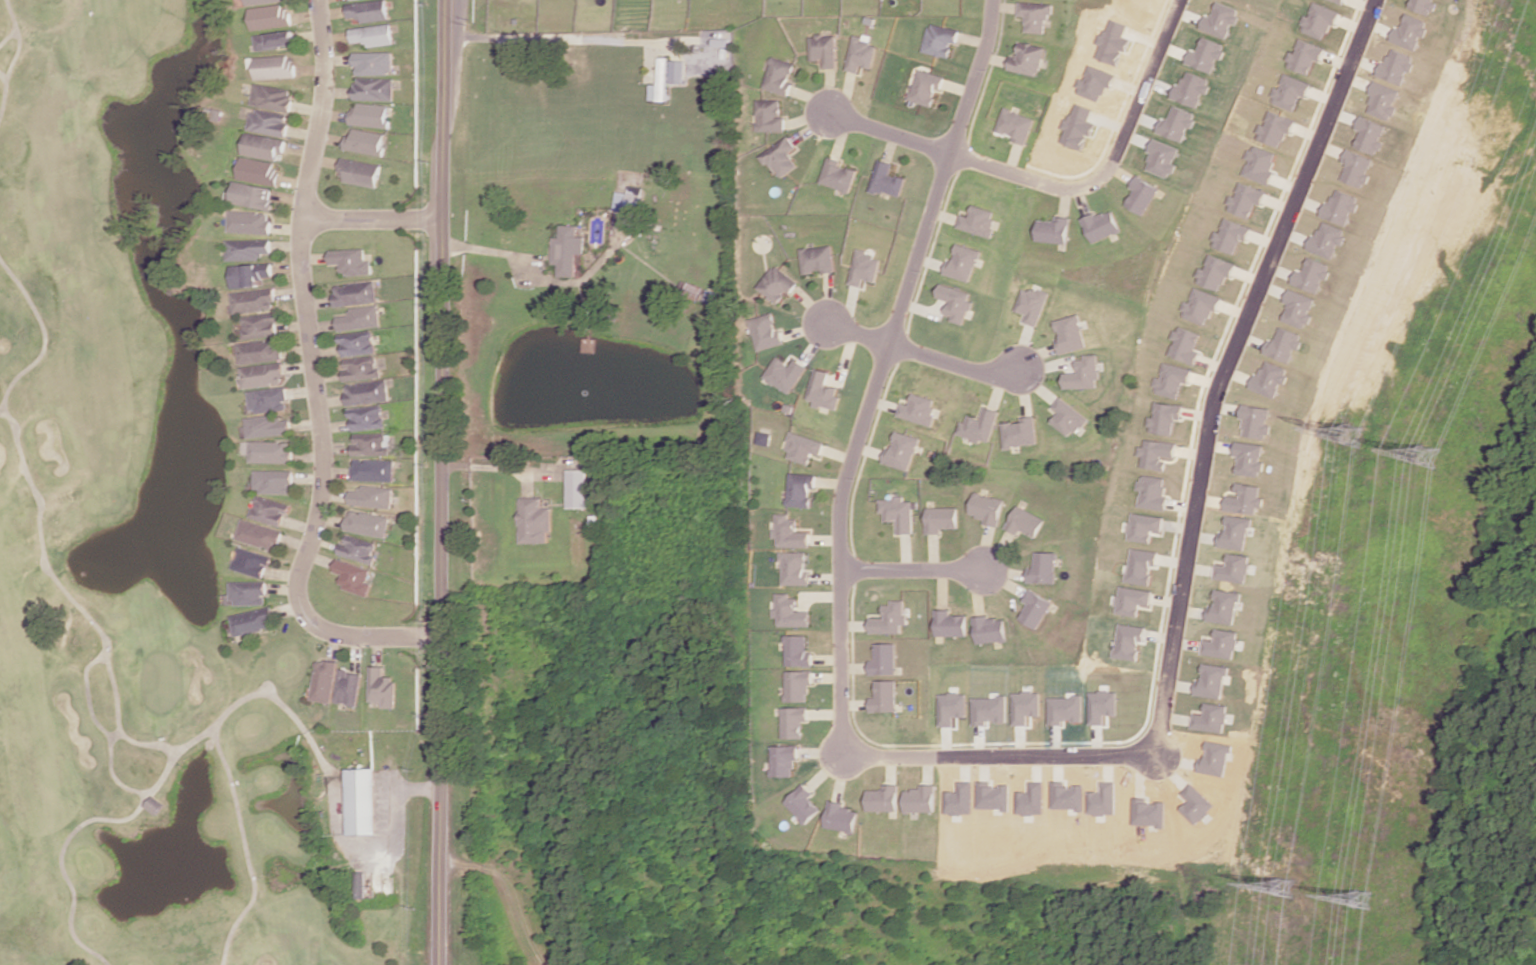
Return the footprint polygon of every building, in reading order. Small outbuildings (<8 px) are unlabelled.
[(358,17),(359,22),(387,19),(385,0),(377,0),(346,3),(347,18),(358,17)] [(1407,7),(1430,16),(1435,3),(1433,2),(1433,0),(1409,0),(1407,7)] [(1021,1),(1020,14),(1028,15),(1028,23),(1029,23),(1029,30),(1046,32),(1047,18),(1051,18),(1051,12),(1055,12),(1055,4),(1021,1)] [(1236,9),(1213,1),(1207,16),(1202,14),(1197,28),(1225,39),(1236,9)] [(1334,10),(1310,1),(1304,16),(1302,15),(1296,30),(1323,40),(1334,10)] [(282,10),(281,4),(249,8),(251,30),(291,25),(289,9),(282,10)] [(1387,40),(1413,50),(1418,35),(1421,36),(1427,21),(1404,12),(1398,29),(1392,26),(1387,40)] [(868,15),(866,21),(876,23),(878,17),(868,15)] [(1117,65),(1122,50),(1127,52),(1132,39),(1123,36),(1128,24),(1109,18),(1100,44),(1101,45),(1096,57),(1117,65)] [(960,29),(934,23),(933,27),(930,26),(925,50),(939,53),(951,56),(953,45),(950,45),(951,40),(957,41),(960,29)] [(351,42),(365,41),(365,46),(393,44),(391,24),(350,28),(351,42)] [(254,34),(255,49),(294,45),(292,30),(254,34)] [(809,36),(810,59),(820,59),(819,57),(824,57),(824,66),(836,66),(835,35),(823,35),(823,32),(816,33),(816,35),(809,36)] [(855,34),(847,68),(859,71),(861,62),(867,64),(867,65),(873,67),(878,45),(871,44),(872,41),(864,39),(864,36),(855,34)] [(1213,72),(1220,43),(1199,37),(1195,51),(1188,49),(1183,64),(1213,72)] [(1282,66),(1306,74),(1311,59),(1317,61),(1322,48),(1295,38),(1290,53),(1287,52),(1282,66)] [(1014,55),(1011,67),(1038,74),(1039,69),(1042,70),(1047,47),(1021,41),(1018,52),(1021,52),(1020,56),(1014,55)] [(1411,57),(1386,47),(1376,76),(1401,85),(1411,57)] [(354,52),(354,74),(392,73),(391,51),(354,52)] [(255,79),(295,77),(294,61),(287,62),(287,55),(254,56),(255,79)] [(795,63),(773,56),(770,57),(769,60),(770,62),(762,86),(787,95),(792,82),(787,80),(790,72),(791,73),(795,63)] [(667,100),(667,57),(659,57),(658,84),(650,84),(650,100),(667,100)] [(684,83),(685,60),(671,60),(670,83),(684,83)] [(1077,93),(1102,103),(1114,74),(1089,64),(1077,93)] [(946,76),(933,72),(922,68),(914,92),(912,91),(910,98),(924,102),(934,106),(937,96),(934,95),(937,87),(942,88),(946,76)] [(1200,93),(1204,94),(1208,78),(1180,70),(1172,100),(1196,106),(1200,93)] [(1267,102),(1291,111),(1297,95),(1303,97),(1308,83),(1281,73),(1276,88),(1273,87),(1267,102)] [(392,78),(354,77),(354,99),(392,100),(392,78)] [(1397,90),(1371,80),(1365,94),(1369,96),(1363,111),(1388,121),(1393,106),(1391,105),(1397,90)] [(293,90),(255,83),(251,105),(288,112),(293,90)] [(755,129),(784,129),(784,117),(775,116),(775,114),(779,114),(779,99),(756,99),(756,114),(758,114),(758,122),(755,122),(755,129)] [(1083,150),(1088,135),(1092,136),(1097,123),(1089,120),(1093,109),(1075,102),(1066,129),(1067,129),(1062,142),(1083,150)] [(348,125),(386,127),(387,104),(356,103),(356,109),(349,108),(348,125)] [(1008,106),(999,130),(1009,133),(1010,130),(1019,133),(1017,139),(1029,143),(1038,119),(1014,110),(1015,109),(1008,106)] [(1182,141),(1186,127),(1190,128),(1194,112),(1171,106),(1167,120),(1160,118),(1155,133),(1182,141)] [(284,137),(288,115),(253,107),(248,129),(284,137)] [(1290,119),(1266,110),(1261,125),(1257,123),(1252,138),(1280,148),(1290,119)] [(1374,155),(1379,142),(1377,140),(1383,125),(1357,115),(1352,129),(1357,131),(1351,146),(1374,155)] [(384,133),(352,129),(351,140),(344,139),(343,150),(381,154),(384,133)] [(276,159),(277,152),(283,152),(285,138),(245,133),(243,155),(276,159)] [(758,155),(764,164),(767,162),(770,166),(773,164),(781,175),(795,165),(791,158),(792,157),(788,152),(796,146),(787,134),(758,155)] [(1144,168),(1169,179),(1175,164),(1172,163),(1179,148),(1153,137),(1147,151),(1151,153),(1144,168)] [(1240,175),(1265,184),(1276,153),(1249,144),(1243,159),(1246,159),(1240,175)] [(1337,180),(1361,188),(1366,175),(1364,174),(1370,158),(1343,148),(1338,163),(1343,164),(1337,180)] [(829,155),(820,180),(844,189),(845,191),(848,192),(851,191),(858,169),(848,166),(847,168),(839,165),(841,160),(829,155)] [(274,186),(278,163),(242,156),(237,178),(274,186)] [(343,181),(375,188),(380,165),(340,157),(338,168),(345,170),(343,181)] [(881,158),(871,191),(879,193),(880,191),(884,192),(887,190),(903,195),(909,177),(899,174),(899,175),(892,173),(895,162),(881,158)] [(1128,204),(1145,214),(1160,188),(1138,175),(1131,186),(1136,189),(1128,204)] [(1229,195),(1224,209),(1246,219),(1253,203),(1258,205),(1264,192),(1238,181),(1232,196),(1229,195)] [(231,205),(270,209),(272,186),(233,182),(231,205)] [(628,193),(616,191),(613,211),(639,214),(643,188),(628,186),(628,193)] [(1348,211),(1351,212),(1356,197),(1329,188),(1320,217),(1343,225),(1348,211)] [(965,214),(961,226),(994,237),(997,227),(995,227),(998,219),(993,217),(996,211),(976,205),(972,216),(965,214)] [(1085,218),(1096,241),(1117,231),(1119,232),(1123,231),(1123,229),(1114,210),(1107,213),(1106,211),(1098,215),(1096,213),(1085,218)] [(228,232),(270,234),(271,212),(229,211),(228,232)] [(1042,219),(1039,239),(1070,243),(1073,217),(1059,215),(1058,221),(1042,219)] [(1232,255),(1239,239),(1243,241),(1249,228),(1224,217),(1217,232),(1215,231),(1209,245),(1232,255)] [(1306,250),(1330,259),(1335,244),(1338,245),(1344,230),(1317,220),(1306,250)] [(552,264),(559,264),(558,276),(576,277),(576,253),(584,253),(584,237),(577,236),(577,225),(559,224),(559,237),(553,237),(552,264)] [(270,239),(227,240),(227,260),(262,259),(261,252),(271,252),(270,239)] [(960,242),(957,252),(959,253),(956,262),(951,261),(947,272),(972,280),(979,257),(982,257),(984,250),(960,242)] [(835,271),(832,245),(800,248),(802,274),(835,271)] [(340,264),(341,275),(372,274),(371,260),(365,260),(364,249),(329,250),(330,264),(340,264)] [(863,287),(864,280),(878,282),(882,255),(857,251),(850,285),(863,287)] [(1232,262),(1208,254),(1203,268),(1199,267),(1194,282),(1222,291),(1232,262)] [(1288,283),(1316,294),(1327,264),(1305,257),(1300,272),(1294,269),(1288,283)] [(231,287),(259,286),(259,280),(272,279),(272,263),(231,264),(231,287)] [(791,294),(799,282),(774,264),(757,288),(778,303),(787,291),(791,294)] [(335,306),(377,301),(374,280),(332,285),(335,306)] [(945,283),(941,296),(953,300),(951,307),(949,306),(947,312),(956,315),(954,319),(966,323),(971,307),(974,308),(976,302),(971,300),(973,293),(945,283)] [(1029,320),(1040,324),(1053,291),(1043,288),(1042,290),(1034,287),(1033,291),(1027,288),(1019,309),(1027,312),(1028,311),(1032,312),(1029,320)] [(1219,296),(1194,287),(1189,302),(1186,300),(1180,316),(1207,326),(1219,296)] [(273,288),(231,292),(233,313),(275,309),(273,288)] [(1280,321),(1305,328),(1309,314),(1308,314),(1312,297),(1285,289),(1281,302),(1285,303),(1280,321)] [(348,308),(349,315),(336,316),(338,330),(380,327),(378,305),(348,308)] [(244,339),(278,335),(275,312),(241,316),(244,339)] [(750,318),(757,350),(785,344),(782,329),(777,330),(774,313),(750,318)] [(1056,320),(1064,353),(1089,346),(1080,314),(1056,320)] [(1195,350),(1200,333),(1174,326),(1171,338),(1173,339),(1168,356),(1195,364),(1199,351),(1195,350)] [(1260,353),(1287,363),(1292,348),(1295,349),(1300,335),(1277,326),(1272,340),(1266,338),(1260,353)] [(374,353),(372,331),(340,334),(342,356),(374,353)] [(282,360),(280,339),(238,344),(240,364),(282,360)] [(343,358),(344,380),(380,377),(380,367),(376,367),(375,356),(343,358)] [(792,394),(809,367),(796,359),(792,365),(778,356),(765,377),(792,394)] [(1065,373),(1066,388),(1100,387),(1099,356),(1078,356),(1079,372),(1065,373)] [(1273,398),(1278,383),(1281,384),(1287,369),(1260,359),(1248,389),(1273,398)] [(1178,398),(1182,382),(1188,384),(1191,368),(1163,362),(1160,378),(1156,377),(1153,392),(1178,398)] [(241,366),(243,387),(284,383),(282,363),(241,366)] [(810,399),(817,400),(816,405),(840,410),(843,396),(839,395),(841,388),(829,385),(831,371),(817,368),(810,399)] [(347,404),(389,400),(387,380),(345,384),(347,404)] [(247,391),(250,413),(287,409),(286,400),(288,400),(286,386),(247,391)] [(933,425),(940,400),(915,393),(911,405),(904,402),(900,415),(933,425)] [(1054,407),(1060,412),(1052,422),(1073,439),(1090,418),(1062,396),(1054,407)] [(1148,416),(1148,432),(1173,434),(1174,419),(1181,419),(1182,404),(1154,402),(1153,416),(1148,416)] [(384,427),(381,404),(349,408),(352,431),(384,427)] [(1264,439),(1269,408),(1242,404),(1238,435),(1264,439)] [(961,435),(992,443),(1000,410),(986,407),(983,418),(966,414),(961,435)] [(290,419),(273,420),(273,416),(246,417),(247,437),(291,435),(290,419)] [(1037,416),(1029,416),(1029,421),(1005,422),(1005,446),(1038,445),(1037,416)] [(912,471),(922,438),(897,430),(887,463),(912,471)] [(774,433),(760,431),(758,443),(772,445),(774,433)] [(827,441),(794,432),(786,457),(811,464),(815,453),(823,455),(827,441)] [(352,434),(353,455),(387,454),(386,433),(352,434)] [(1176,442),(1141,439),(1140,456),(1142,456),(1141,468),(1166,470),(1166,458),(1175,458),(1176,442)] [(249,461),(291,462),(292,441),(250,441),(249,461)] [(1263,444),(1234,442),(1232,457),(1237,457),(1235,474),(1260,476),(1263,444)] [(352,480),(394,481),(394,460),(353,459),(352,480)] [(567,507),(587,507),(587,469),(568,469),(567,507)] [(292,471),(254,470),(254,492),(292,493),(292,471)] [(790,506),(812,507),(813,488),(817,488),(818,474),(791,473),(790,506)] [(1138,507),(1166,510),(1169,495),(1164,495),(1166,477),(1140,474),(1138,490),(1141,490),(1138,507)] [(1259,485),(1235,483),(1234,495),(1226,494),(1224,510),(1259,514),(1261,497),(1258,496),(1259,485)] [(349,505),(392,507),(393,487),(360,486),(360,490),(350,490),(349,505)] [(1005,499),(975,492),(969,515),(984,518),(982,524),(998,527),(1005,499)] [(252,519),(284,525),(288,502),(256,496),(252,519)] [(550,507),(542,507),(541,497),(519,497),(520,543),(551,542),(550,507)] [(883,498),(883,520),(899,520),(899,534),(915,534),(915,501),(906,501),(906,498),(883,498)] [(1006,529),(1018,535),(1020,530),(1036,538),(1045,518),(1016,505),(1006,529)] [(959,507),(928,507),(928,534),(942,534),(942,528),(959,528),(959,507)] [(345,530),(386,538),(389,517),(348,510),(345,530)] [(1128,539),(1151,543),(1153,530),(1163,532),(1165,517),(1132,512),(1128,539)] [(812,531),(798,531),(798,518),(791,519),(791,514),(777,514),(778,529),(774,529),(774,538),(780,538),(780,547),(812,546),(812,531)] [(1247,550),(1250,517),(1227,515),(1224,534),(1220,533),(1219,547),(1247,550)] [(282,530),(241,518),(236,539),(276,551),(282,530)] [(339,554),(373,564),(378,543),(344,534),(339,554)] [(265,578),(270,555),(239,547),(233,570),(265,578)] [(1151,585),(1153,565),(1158,565),(1159,551),(1131,548),(1128,582),(1151,585)] [(807,551),(782,552),(783,585),(811,585),(811,571),(808,571),(807,551)] [(1056,583),(1057,552),(1035,551),(1034,567),(1028,566),(1028,582),(1056,583)] [(1215,578),(1247,583),(1251,556),(1229,552),(1227,565),(1217,563),(1215,578)] [(366,582),(370,569),(337,558),(333,571),(342,574),(338,586),(368,596),(372,583),(366,582)] [(229,582),(229,593),(225,594),(225,605),(266,604),(266,581),(229,582)] [(1154,590),(1121,586),(1117,614),(1140,616),(1141,604),(1152,605),(1154,590)] [(1210,621),(1236,625),(1241,592),(1215,588),(1210,621)] [(1024,601),(1027,603),(1020,620),(1040,629),(1052,600),(1029,590),(1024,601)] [(811,626),(812,611),(798,611),(799,598),(791,597),(791,593),(776,593),(776,618),(780,618),(780,626),(811,626)] [(871,617),(871,632),(902,633),(902,624),(906,624),(906,600),(891,600),(891,604),(884,604),(884,618),(871,617)] [(275,627),(271,607),(230,614),(233,634),(275,627)] [(968,636),(967,615),(951,615),(951,609),(936,610),(937,636),(968,636)] [(977,643),(1007,641),(1005,616),(975,618),(977,643)] [(1148,627),(1120,623),(1116,658),(1140,660),(1142,640),(1147,641),(1148,627)] [(1236,658),(1239,631),(1217,629),(1216,640),(1205,639),(1203,654),(1236,658)] [(814,652),(807,652),(808,635),(787,634),(786,665),(813,666),(814,652)] [(896,642),(875,643),(875,660),(870,660),(870,674),(896,674),(896,642)] [(331,703),(337,662),(316,658),(310,700),(331,703)] [(1229,667),(1205,663),(1202,682),(1199,681),(1197,694),(1224,699),(1229,667)] [(395,678),(384,677),(384,666),(370,665),(369,700),(382,701),(382,707),(394,708),(395,678)] [(361,672),(338,670),(335,704),(358,706),(361,672)] [(786,671),(786,701),(809,701),(809,685),(814,685),(813,670),(786,671)] [(896,680),(875,680),(876,697),(870,697),(870,712),(897,711),(896,680)] [(1119,690),(1092,691),(1092,725),(1107,724),(1107,715),(1119,715),(1119,690)] [(1042,715),(1042,692),(1014,691),(1014,725),(1029,725),(1029,715),(1042,715)] [(967,717),(968,693),(940,692),(939,726),(955,727),(955,716),(967,717)] [(1007,722),(1008,697),(974,697),(973,725),(988,725),(988,721),(1007,722)] [(1085,721),(1084,697),(1050,697),(1050,725),(1065,725),(1065,721),(1085,721)] [(1229,705),(1207,703),(1206,715),(1196,714),(1194,728),(1226,732),(1229,705)] [(783,738),(803,738),(803,721),(809,721),(808,707),(782,707),(783,738)] [(797,776),(797,746),(772,745),(771,776),(797,776)] [(376,834),(375,768),(346,769),(347,835),(376,834)] [(973,781),(958,781),(959,791),(945,791),(945,814),(974,814),(973,781)] [(1011,785),(992,785),(992,781),(979,781),(978,809),(1010,809),(1011,785)] [(1045,781),(1029,782),(1030,791),(1018,791),(1018,815),(1045,814),(1045,781)] [(1086,809),(1085,785),(1066,785),(1066,781),(1053,781),(1054,809),(1086,809)] [(1117,781),(1102,782),(1102,791),(1090,792),(1091,815),(1117,814),(1117,781)] [(785,802),(806,824),(822,810),(810,798),(815,794),(805,783),(785,802)] [(1183,793),(1190,801),(1182,809),(1197,825),(1216,806),(1193,783),(1183,793)] [(897,811),(898,784),(891,784),(891,789),(867,789),(867,810),(897,811)] [(904,787),(904,812),(935,812),(935,787),(904,787)] [(157,815),(165,804),(153,795),(145,806),(157,815)] [(1134,825),(1167,826),(1168,802),(1149,802),(1149,798),(1135,797),(1134,825)] [(826,829),(856,832),(858,810),(844,808),(844,802),(829,800),(826,829)] [(365,871),(355,872),(356,898),(366,898),(365,871)]
